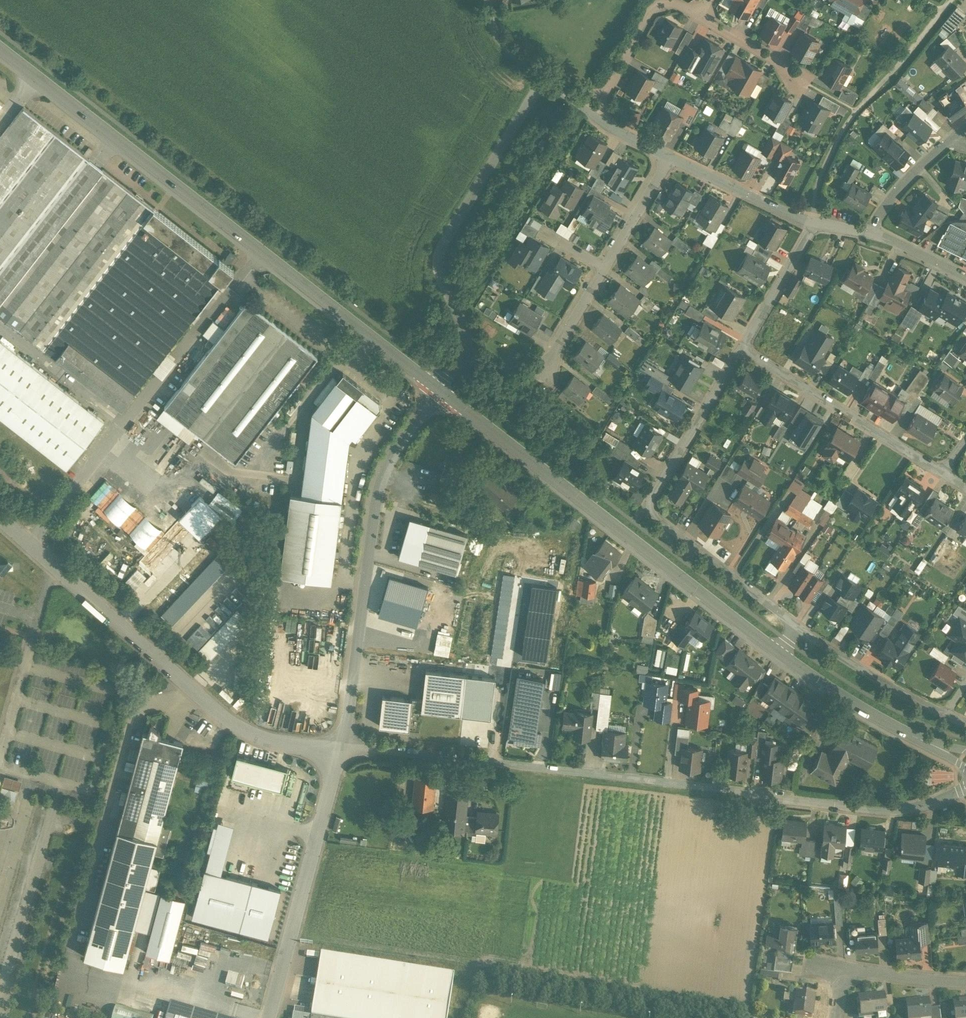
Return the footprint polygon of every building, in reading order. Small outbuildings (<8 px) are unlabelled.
[(730,8),(741,14),(743,11),(749,14),(755,4),(757,0),(735,0),(730,8)] [(832,2),(833,5),(845,12),(848,14),(851,13),(852,10),(855,12),(856,12),(862,2),(863,0),(833,0),(832,2)] [(871,8),(862,2),(856,12),(855,12),(856,15),(864,20),(871,8)] [(946,20),(956,27),(965,15),(965,14),(956,7),(946,20)] [(855,12),(852,10),(851,13),(848,14),(845,12),(842,19),(859,29),(864,20),(856,15),(855,12)] [(799,20),(796,25),(804,30),(812,15),(805,11),(799,20)] [(792,15),(785,24),(786,24),(784,28),(790,33),(796,25),(799,20),(792,15)] [(785,24),(771,16),(768,21),(767,22),(762,29),(763,31),(761,34),(771,40),(772,38),(777,37),(778,38),(784,28),(786,24),(785,24)] [(680,28),(666,20),(656,37),(657,37),(657,39),(662,42),(664,41),(670,45),(680,28)] [(955,29),(946,37),(956,47),(961,42),(955,29)] [(687,31),(678,47),(683,50),(692,34),(687,31)] [(819,42),(802,33),(792,52),(808,61),(819,42)] [(723,50),(704,39),(697,52),(692,60),(693,60),(711,71),(723,50)] [(697,52),(686,46),(678,62),(688,68),(693,60),(692,60),(697,52)] [(965,63),(948,46),(934,59),(951,76),(957,70),(965,63)] [(728,53),(719,69),(726,73),(735,58),(728,53)] [(761,71),(742,61),(735,58),(726,73),(729,75),(729,84),(748,95),(754,83),(760,72),(761,71)] [(850,68),(833,58),(826,71),(827,76),(825,80),(838,88),(850,68)] [(650,78),(637,71),(626,90),(642,99),(650,85),(653,80),(650,78)] [(668,78),(655,71),(650,78),(653,80),(650,85),(661,91),(668,78)] [(760,72),(754,83),(762,87),(768,76),(760,72)] [(922,99),(899,78),(894,85),(917,105),(918,104),(917,104),(922,99)] [(856,97),(842,89),(838,97),(852,105),(856,97)] [(949,97),(952,99),(943,106),(948,113),(947,113),(952,120),(952,119),(953,119),(965,109),(965,104),(957,91),(949,97)] [(791,102),(775,93),(765,112),(780,121),(781,121),(783,117),(791,102)] [(839,105),(823,96),(818,105),(828,110),(834,114),(839,105)] [(930,106),(922,99),(917,104),(918,104),(925,111),(930,106)] [(818,105),(811,100),(808,105),(807,106),(803,111),(804,113),(798,122),(807,127),(810,125),(817,129),(828,110),(818,105)] [(699,109),(685,101),(678,115),(681,117),(679,121),(689,126),(699,109)] [(905,106),(895,117),(903,125),(912,115),(913,113),(905,106)] [(87,157),(23,107),(0,137),(0,268),(87,157)] [(678,115),(663,107),(661,111),(659,112),(656,117),(657,119),(651,129),(669,139),(679,121),(681,117),(678,115)] [(632,111),(627,123),(636,126),(640,114),(632,111)] [(930,129),(913,113),(912,115),(903,125),(901,127),(918,142),(930,129)] [(940,126),(927,114),(923,119),(936,131),(940,126)] [(734,115),(730,122),(723,118),(717,127),(734,136),(743,121),(734,115)] [(783,117),(781,121),(780,121),(775,131),(783,135),(791,122),(783,117)] [(882,123),(875,131),(881,137),(885,133),(892,140),(896,135),(882,123)] [(723,138),(705,128),(699,138),(698,139),(698,141),(695,147),(711,156),(718,144),(719,144),(723,138)] [(892,140),(885,133),(881,137),(873,146),(896,168),(908,155),(892,140)] [(606,144),(590,135),(577,156),(592,165),(593,166),(598,158),(606,144)] [(771,137),(759,158),(759,159),(763,153),(771,157),(772,154),(780,141),(771,137)] [(791,148),(780,141),(772,154),(780,158),(783,153),(787,155),(791,148)] [(622,156),(612,150),(606,161),(615,167),(620,158),(621,159),(622,156)] [(759,158),(744,150),(733,169),(749,178),(759,159),(759,158)] [(787,155),(783,153),(780,158),(771,174),(781,179),(782,177),(789,181),(799,163),(787,155)] [(103,169),(87,157),(0,268),(0,301),(103,169)] [(605,163),(598,158),(593,166),(592,165),(588,173),(597,178),(605,163)] [(621,159),(620,158),(615,167),(606,182),(622,192),(636,168),(621,159)] [(955,161),(955,162),(957,162),(952,177),(950,177),(946,186),(957,190),(961,181),(965,182),(965,165),(965,164),(955,161)] [(858,169),(850,164),(842,178),(850,183),(858,169)] [(103,169),(0,301),(0,315),(122,410),(198,316),(196,315),(221,283),(222,284),(230,275),(229,275),(233,270),(219,259),(218,260),(103,169)] [(561,189),(557,198),(558,198),(571,206),(571,207),(571,208),(582,189),(567,180),(561,189)] [(685,189),(676,183),(676,184),(669,195),(670,196),(663,205),(673,211),(674,209),(681,213),(680,215),(688,202),(694,193),(693,193),(686,188),(685,189)] [(870,194),(852,183),(842,199),(861,210),(870,194)] [(554,185),(541,208),(549,213),(553,212),(557,206),(556,202),(558,198),(557,198),(561,189),(554,185)] [(613,191),(610,196),(619,202),(622,197),(613,191)] [(701,195),(694,191),(693,193),(694,193),(688,202),(695,206),(701,195)] [(924,194),(913,208),(915,210),(915,213),(914,215),(924,221),(926,219),(934,208),(937,204),(924,194)] [(609,205),(593,196),(582,214),(583,214),(584,212),(590,216),(587,221),(604,231),(614,213),(607,208),(609,205)] [(728,207),(711,197),(697,220),(704,225),(705,223),(714,228),(712,230),(713,231),(718,223),(728,207)] [(948,216),(934,208),(926,219),(939,226),(948,216)] [(914,215),(905,210),(898,225),(917,235),(924,221),(914,215)] [(964,213),(958,221),(959,221),(965,221),(965,216),(964,213)] [(542,224),(529,216),(525,222),(538,230),(542,224)] [(580,221),(573,217),(567,228),(573,232),(580,221)] [(785,229),(767,218),(762,228),(765,230),(758,241),(759,241),(773,250),(776,244),(777,245),(780,240),(779,239),(785,229)] [(954,221),(950,222),(965,231),(965,221),(959,221),(958,221),(954,221)] [(538,230),(525,222),(521,229),(534,237),(538,230)] [(950,222),(949,223),(944,233),(943,233),(937,245),(965,259),(965,237),(965,235),(965,231),(950,222)] [(718,223),(713,231),(712,230),(709,236),(716,240),(724,226),(718,223)] [(671,242),(654,228),(643,242),(660,256),(660,255),(658,254),(662,248),(665,250),(671,242)] [(538,243),(531,239),(532,238),(531,238),(527,246),(521,242),(518,247),(517,247),(514,252),(514,253),(509,261),(516,266),(521,257),(527,261),(525,264),(526,265),(527,264),(535,269),(548,247),(539,242),(538,243)] [(688,246),(678,238),(673,244),(683,252),(688,246)] [(773,250),(759,241),(754,250),(768,258),(773,250)] [(768,258),(754,250),(750,257),(763,265),(764,264),(768,258)] [(750,257),(748,256),(749,255),(746,254),(736,271),(759,284),(769,267),(764,264),(763,265),(750,257)] [(654,271),(637,257),(625,271),(643,285),(642,283),(647,277),(648,278),(654,271)] [(568,263),(560,259),(561,259),(560,258),(552,271),(550,275),(562,282),(561,283),(570,288),(580,270),(568,263)] [(831,267),(810,258),(803,273),(824,283),(831,267)] [(863,268),(855,263),(853,266),(844,281),(855,288),(855,287),(863,292),(862,292),(863,293),(872,277),(861,271),(863,268)] [(672,276),(661,267),(656,273),(667,282),(672,276)] [(897,267),(889,282),(888,281),(884,289),(880,298),(901,308),(909,292),(904,289),(904,290),(901,289),(901,288),(903,283),(905,282),(909,273),(897,267)] [(544,278),(537,289),(538,289),(552,298),(561,283),(562,282),(550,275),(552,271),(549,270),(544,278)] [(539,275),(530,290),(535,293),(538,289),(537,289),(544,278),(539,275)] [(801,280),(794,276),(783,293),(791,298),(801,280)] [(873,282),(862,301),(868,304),(879,286),(873,282)] [(625,289),(620,285),(607,302),(626,317),(632,310),(630,308),(637,300),(639,301),(629,293),(625,290),(625,289)] [(638,290),(645,295),(648,290),(641,285),(638,290)] [(744,298),(723,285),(718,294),(722,296),(714,309),(731,319),(744,298)] [(879,286),(868,304),(875,308),(880,298),(884,289),(879,286)] [(918,310),(922,312),(922,313),(925,315),(926,313),(933,317),(936,312),(945,298),(930,289),(918,310)] [(936,312),(948,319),(946,323),(953,327),(959,319),(965,306),(965,304),(948,293),(945,298),(936,312)] [(654,304),(643,296),(639,301),(650,310),(654,304)] [(214,343),(164,407),(196,432),(235,462),(317,357),(246,302),(224,330),(214,343)] [(527,308),(520,303),(515,311),(514,310),(514,311),(517,313),(511,322),(518,326),(531,334),(541,316),(534,312),(535,312),(534,311),(527,307),(527,308)] [(534,312),(541,316),(545,310),(537,305),(534,311),(535,312),(534,312)] [(701,311),(690,305),(685,313),(700,322),(705,314),(701,312),(701,311)] [(719,315),(704,306),(701,311),(701,312),(705,314),(715,321),(719,315)] [(918,310),(911,306),(907,312),(918,318),(922,313),(922,312),(918,310)] [(483,313),(494,319),(497,314),(487,307),(483,313)] [(918,318),(907,312),(900,323),(912,330),(918,318)] [(509,321),(497,314),(494,319),(506,326),(509,321)] [(622,330),(603,315),(591,329),(610,344),(611,343),(622,330)] [(509,321),(506,326),(515,332),(518,326),(511,322),(509,321)] [(711,327),(704,323),(704,322),(703,322),(693,340),(715,353),(725,335),(711,326),(711,327)] [(554,331),(545,326),(542,331),(550,336),(554,331)] [(639,335),(629,326),(624,333),(627,335),(635,341),(639,335)] [(627,335),(624,333),(622,330),(611,343),(616,347),(627,335)] [(816,331),(806,346),(805,345),(795,360),(813,372),(823,357),(821,356),(832,338),(825,334),(822,334),(816,331)] [(0,341),(0,417),(66,469),(103,421),(0,341)] [(597,352),(585,342),(573,356),(590,370),(596,363),(598,364),(603,357),(597,352)] [(603,357),(605,359),(610,354),(600,347),(597,352),(603,357)] [(958,356),(950,350),(941,361),(950,367),(958,356)] [(620,362),(610,354),(605,359),(616,367),(620,362)] [(701,367),(682,356),(677,364),(679,365),(671,379),(689,390),(694,382),(693,381),(701,367)] [(721,367),(723,362),(714,356),(711,361),(721,367)] [(887,359),(881,356),(878,361),(884,364),(887,359)] [(596,363),(590,370),(598,375),(604,368),(601,365),(605,359),(603,357),(598,364),(596,363)] [(658,366),(645,358),(640,368),(651,375),(655,368),(656,368),(658,366)] [(826,359),(819,371),(825,375),(832,363),(826,359)] [(872,370),(868,377),(874,381),(884,365),(884,364),(878,361),(872,370)] [(857,377),(838,366),(828,381),(847,393),(857,377)] [(872,370),(866,366),(858,379),(865,383),(868,377),(872,370)] [(656,368),(655,368),(651,375),(663,382),(665,383),(669,376),(656,368)] [(910,393),(905,399),(911,403),(916,396),(930,377),(920,370),(906,390),(910,393)] [(763,382),(746,372),(737,385),(754,396),(763,382)] [(332,378),(313,402),(318,405),(312,413),(301,495),(301,496),(341,501),(348,441),(350,443),(354,444),(357,441),(355,439),(380,407),(379,401),(343,373),(336,381),(332,378)] [(962,387),(944,374),(934,389),(952,402),(962,387)] [(663,382),(651,375),(647,382),(658,389),(663,382)] [(574,376),(573,376),(562,390),(579,403),(590,389),(585,385),(584,385),(573,376),(574,376)] [(895,396),(873,383),(862,401),(884,415),(885,413),(895,396)] [(601,399),(605,393),(596,386),(592,391),(601,399)] [(902,388),(896,397),(895,396),(885,413),(892,417),(897,410),(905,399),(910,393),(906,390),(902,388)] [(685,403),(662,389),(652,406),(675,420),(685,403)] [(795,402),(776,390),(765,407),(761,404),(755,415),(761,418),(767,408),(784,419),(795,402)] [(911,403),(907,409),(914,413),(919,404),(922,400),(916,396),(911,403)] [(911,403),(905,399),(897,410),(903,415),(907,409),(911,403)] [(755,404),(747,400),(741,410),(749,414),(755,404)] [(941,417),(919,404),(914,413),(916,415),(907,429),(927,441),(941,417)] [(787,440),(804,450),(823,420),(800,405),(791,420),(797,424),(787,440)] [(780,424),(772,436),(779,440),(786,427),(780,424)] [(661,434),(645,425),(633,445),(648,455),(661,434)] [(859,442),(837,428),(825,446),(827,447),(822,455),(833,462),(838,454),(848,460),(859,442)] [(615,446),(619,440),(605,431),(601,438),(615,446)] [(632,448),(619,440),(615,446),(628,454),(632,448)] [(628,454),(615,446),(612,451),(625,459),(628,454)] [(628,454),(625,459),(624,461),(635,468),(640,461),(628,454)] [(721,462),(709,455),(704,463),(715,470),(721,462)] [(860,466),(850,459),(841,475),(850,480),(860,466)] [(752,466),(744,460),(738,470),(737,471),(748,478),(756,483),(758,484),(762,477),(767,481),(770,477),(758,469),(761,464),(756,460),(752,466)] [(635,468),(624,461),(614,478),(615,477),(620,481),(635,490),(636,491),(641,481),(639,480),(643,473),(635,468)] [(706,475),(688,464),(687,463),(678,478),(679,479),(679,478),(690,485),(689,486),(691,487),(697,490),(706,475)] [(738,470),(726,463),(719,476),(731,483),(738,472),(737,471),(738,470)] [(519,494),(490,469),(476,486),(483,492),(504,511),(519,494)] [(801,481),(795,476),(787,487),(794,492),(801,481)] [(679,478),(679,479),(669,494),(682,502),(691,487),(689,486),(690,485),(679,478)] [(756,483),(748,478),(744,485),(751,490),(756,483)] [(923,490),(905,478),(895,493),(897,494),(904,498),(898,507),(900,508),(906,512),(907,512),(912,504),(913,505),(914,504),(923,490)] [(473,483),(465,492),(463,491),(460,498),(468,502),(471,498),(475,501),(483,492),(476,486),(473,483)] [(744,485),(733,502),(758,518),(769,501),(751,490),(744,485)] [(443,491),(431,487),(429,497),(441,500),(441,499),(443,491)] [(845,507),(854,494),(845,488),(835,502),(838,504),(837,505),(844,510),(846,507),(845,507)] [(466,505),(468,502),(460,498),(463,491),(456,489),(455,494),(454,498),(466,505)] [(876,501),(858,489),(854,494),(845,507),(846,507),(851,510),(849,513),(856,517),(858,515),(863,519),(876,501)] [(645,496),(636,491),(635,490),(630,498),(640,504),(645,496)] [(933,490),(924,502),(929,506),(934,499),(935,499),(938,494),(933,490)] [(455,494),(443,491),(441,499),(444,500),(453,502),(454,498),(455,494)] [(825,504),(828,497),(817,492),(814,499),(825,504)] [(301,495),(290,493),(280,575),(330,581),(341,501),(301,496),(301,495)] [(897,494),(895,497),(893,497),(888,505),(889,507),(895,512),(898,511),(900,508),(898,507),(904,498),(897,494)] [(805,505),(793,497),(789,504),(801,511),(805,505)] [(935,499),(934,499),(929,506),(924,514),(925,514),(925,513),(942,525),(941,526),(942,526),(946,520),(946,521),(953,511),(944,505),(935,499)] [(730,514),(713,503),(699,525),(717,536),(719,535),(723,529),(723,527),(730,514)] [(789,504),(784,511),(782,510),(777,518),(791,527),(797,518),(801,511),(789,504)] [(912,504),(907,512),(906,512),(903,517),(910,523),(920,508),(914,504),(913,505),(912,504)] [(817,513),(805,505),(801,511),(813,518),(817,513)] [(813,518),(801,511),(797,518),(808,526),(813,518)] [(965,515),(956,530),(965,536),(965,516),(965,515)] [(574,517),(567,526),(574,531),(580,522),(574,517)] [(467,536),(408,518),(397,557),(455,574),(467,536)] [(777,518),(766,533),(781,543),(791,527),(777,518)] [(808,526),(797,518),(791,527),(805,536),(810,528),(808,527),(808,526)] [(791,527),(781,543),(786,546),(784,549),(785,550),(783,554),(776,550),(770,559),(784,569),(787,564),(786,564),(789,561),(795,552),(805,536),(791,527)] [(621,553),(604,541),(584,566),(599,578),(609,565),(611,567),(621,553)] [(964,559),(940,543),(927,561),(952,577),(964,559)] [(876,553),(885,558),(891,549),(882,544),(876,553)] [(588,548),(583,555),(587,557),(592,551),(588,548)] [(229,566),(217,555),(161,615),(173,626),(229,566)] [(800,560),(792,571),(797,574),(803,566),(805,564),(800,560)] [(797,574),(790,585),(793,587),(795,587),(796,589),(795,590),(798,592),(799,593),(812,573),(812,574),(813,573),(803,566),(797,574)] [(812,573),(799,593),(798,592),(798,593),(802,596),(802,595),(805,594),(805,597),(809,599),(816,588),(822,580),(821,580),(812,574),(812,573)] [(841,573),(834,585),(852,597),(860,586),(841,573)] [(515,576),(503,574),(491,656),(502,658),(515,576)] [(422,583),(392,575),(383,607),(412,616),(422,583)] [(635,577),(622,593),(642,609),(650,600),(649,599),(654,593),(654,594),(655,593),(635,577)] [(828,581),(823,577),(821,580),(822,580),(816,588),(821,591),(828,581)] [(596,582),(582,580),(581,595),(594,597),(596,582)] [(557,588),(533,584),(522,656),(546,660),(557,588)] [(617,585),(610,584),(608,596),(615,597),(617,585)] [(827,595),(819,607),(838,619),(845,607),(827,595)] [(863,604),(858,611),(856,612),(853,617),(853,618),(849,625),(859,631),(872,611),(863,604)] [(957,605),(952,613),(958,618),(959,617),(965,622),(965,611),(957,605)] [(902,612),(896,607),(891,614),(898,619),(902,612)] [(114,627),(118,623),(105,611),(101,615),(114,627)] [(872,611),(859,631),(868,638),(873,631),(874,631),(877,626),(877,625),(882,617),(872,611)] [(656,619),(647,612),(644,615),(641,634),(653,636),(656,619)] [(712,625),(695,612),(684,625),(684,626),(692,633),(701,640),(712,625)] [(891,614),(879,633),(885,637),(898,619),(891,614)] [(959,617),(958,618),(947,634),(957,640),(950,650),(954,652),(964,659),(965,660),(965,622),(959,617)] [(680,622),(669,637),(683,648),(689,640),(687,639),(692,633),(684,626),(684,625),(680,622)] [(905,624),(894,642),(907,651),(918,633),(905,624)] [(842,626),(835,636),(840,639),(846,630),(842,626)] [(894,642),(888,638),(878,653),(884,657),(882,660),(889,664),(890,662),(897,667),(907,651),(894,642)] [(724,639),(715,650),(715,654),(723,660),(734,646),(724,639)] [(865,642),(858,651),(863,655),(870,645),(865,642)] [(948,656),(933,646),(929,652),(943,662),(948,656)] [(657,649),(655,665),(665,666),(664,672),(677,674),(680,652),(657,649)] [(760,667),(739,650),(727,665),(732,669),(739,675),(734,682),(742,688),(748,681),(749,682),(753,676),(760,667)] [(964,659),(954,652),(951,657),(961,664),(964,659)] [(955,673),(939,663),(929,678),(945,688),(955,673)] [(760,667),(753,676),(760,681),(760,680),(766,670),(760,667)] [(732,669),(731,671),(731,672),(727,677),(734,682),(739,675),(732,669)] [(465,675),(425,670),(422,700),(421,710),(461,715),(465,675)] [(495,678),(465,675),(461,715),(490,718),(495,678)] [(543,679),(517,675),(508,735),(514,736),(534,739),(535,733),(543,679)] [(800,695),(787,686),(774,678),(768,686),(761,696),(762,697),(774,705),(786,713),(798,722),(799,723),(808,710),(812,704),(799,695),(800,695)] [(768,686),(760,680),(760,681),(753,694),(760,698),(762,697),(761,696),(768,686)] [(666,684),(647,682),(646,689),(643,689),(642,696),(645,696),(644,703),(656,705),(664,706),(664,702),(666,684)] [(697,690),(680,688),(678,699),(688,700),(689,698),(696,699),(697,690)] [(599,692),(591,691),(590,707),(598,708),(599,693),(599,692)] [(609,694),(599,693),(598,708),(595,729),(596,729),(596,726),(604,727),(604,730),(609,694)] [(240,695),(232,704),(237,708),(245,699),(240,695)] [(412,699),(382,696),(379,726),(409,729),(411,709),(412,699)] [(743,702),(735,696),(732,701),(740,707),(743,702)] [(696,699),(689,698),(688,700),(686,722),(706,724),(708,701),(696,699)] [(422,700),(412,699),(411,709),(421,710),(422,700)] [(664,706),(656,705),(654,719),(670,720),(672,702),(664,702),(664,706)] [(421,710),(411,709),(409,729),(419,730),(421,710)] [(814,714),(808,710),(799,723),(798,722),(797,724),(812,734),(818,721),(813,717),(814,714)] [(591,714),(576,712),(576,713),(564,712),(562,726),(574,728),(573,735),(588,737),(591,714)] [(149,734),(143,733),(120,820),(86,947),(84,957),(123,967),(134,928),(144,889),(144,888),(150,866),(153,854),(162,821),(183,743),(158,737),(159,732),(151,724),(149,734)] [(828,754),(821,750),(810,771),(835,784),(848,759),(866,768),(877,747),(841,728),(830,749),(831,750),(828,754)] [(604,730),(602,742),(603,742),(600,758),(625,761),(621,760),(622,754),(626,755),(627,745),(622,744),(624,733),(604,730)] [(766,731),(757,730),(756,738),(754,755),(754,759),(760,760),(762,742),(765,742),(766,731)] [(535,733),(534,739),(514,736),(513,742),(539,746),(541,734),(535,733)] [(688,736),(676,735),(675,742),(687,743),(688,736)] [(756,738),(748,737),(746,752),(747,752),(746,754),(754,755),(756,738)] [(765,742),(762,742),(760,760),(762,760),(761,765),(763,767),(763,770),(762,770),(761,777),(779,779),(780,772),(782,770),(783,763),(782,761),(782,759),(774,759),(776,744),(765,742)] [(782,744),(776,744),(774,759),(782,759),(785,757),(786,747),(782,744)] [(701,749),(682,747),(679,768),(698,770),(701,749)] [(746,752),(728,750),(727,758),(726,759),(725,764),(726,765),(725,773),(744,775),(746,754),(747,752),(746,752)] [(287,769),(237,755),(231,777),(282,790),(287,769)] [(435,778),(415,776),(412,806),(432,808),(435,778)] [(20,789),(22,779),(6,777),(5,787),(20,789)] [(208,782),(197,779),(195,790),(205,793),(208,782)] [(467,796),(447,794),(443,828),(463,830),(465,816),(467,796)] [(497,814),(477,812),(477,817),(475,830),(476,830),(484,831),(485,833),(492,834),(494,832),(495,832),(497,814)] [(477,817),(465,816),(463,830),(466,831),(466,834),(475,835),(476,830),(475,830),(477,817)] [(805,822),(783,819),(781,838),(803,840),(805,822)] [(172,823),(162,821),(153,854),(163,856),(172,823)] [(234,825),(218,821),(205,869),(221,873),(234,825)] [(845,827),(824,824),(821,853),(842,856),(845,827)] [(875,829),(868,829),(861,829),(859,846),(860,847),(860,846),(872,848),(881,849),(883,831),(875,830),(875,829)] [(924,837),(911,835),(912,834),(901,833),(900,846),(901,846),(900,855),(901,852),(914,854),(913,856),(923,857),(925,836),(924,836),(924,837)] [(816,841),(807,840),(805,856),(814,857),(816,841)] [(940,844),(938,863),(946,864),(957,865),(956,872),(965,873),(965,847),(940,844)] [(853,846),(846,845),(844,860),(851,860),(853,846)] [(891,858),(884,857),(882,867),(889,868),(891,858)] [(160,869),(150,866),(144,888),(154,890),(160,869)] [(930,868),(921,867),(919,882),(928,883),(930,868)] [(281,890),(204,870),(191,917),(268,937),(281,890)] [(887,893),(896,894),(896,884),(888,884),(887,893)] [(160,893),(144,889),(134,928),(149,932),(160,893)] [(840,889),(833,889),(834,909),(841,908),(840,889)] [(169,959),(185,899),(161,893),(145,953),(169,959)] [(841,908),(834,909),(835,925),(842,924),(841,908)] [(885,918),(877,919),(879,934),(886,934),(885,918)] [(832,922),(809,924),(810,942),(833,940),(832,922)] [(928,922),(910,923),(911,938),(895,939),(897,957),(920,955),(919,941),(930,940),(928,922)] [(787,926),(780,925),(778,936),(767,934),(765,943),(777,945),(776,951),(783,952),(782,958),(789,959),(788,967),(792,968),(796,939),(792,938),(794,927),(793,926),(793,927),(787,927),(787,926)] [(876,932),(854,934),(855,952),(877,950),(876,932)] [(957,936),(958,944),(965,943),(965,935),(957,936)] [(321,954),(312,1010),(311,1016),(325,1017),(447,1017),(454,975),(321,954)] [(788,967),(774,965),(773,972),(779,973),(791,975),(792,968),(788,967)] [(791,975),(779,973),(778,978),(778,980),(793,982),(794,975),(791,975)] [(814,997),(784,992),(783,1001),(796,1003),(795,1015),(811,1017),(814,997)] [(869,996),(869,997),(860,998),(860,997),(859,997),(860,1006),(859,1006),(860,1016),(876,1014),(877,1017),(886,1017),(885,1013),(886,1013),(884,997),(884,994),(869,996)] [(892,996),(884,997),(886,1013),(894,1012),(892,996)] [(907,1003),(906,1002),(908,1017),(930,1017),(929,1008),(928,1000),(922,1000),(922,1001),(907,1003)] [(961,1001),(953,1002),(955,1017),(965,1017),(965,1001),(961,1001)] [(154,1013),(117,1002),(112,1017),(152,1017),(154,1013)] [(171,1003),(166,1017),(223,1017),(171,1003)] [(312,1010),(294,1007),(293,1013),(311,1016),(312,1010)] [(929,1008),(930,1017),(941,1017),(939,1007),(929,1008)]
